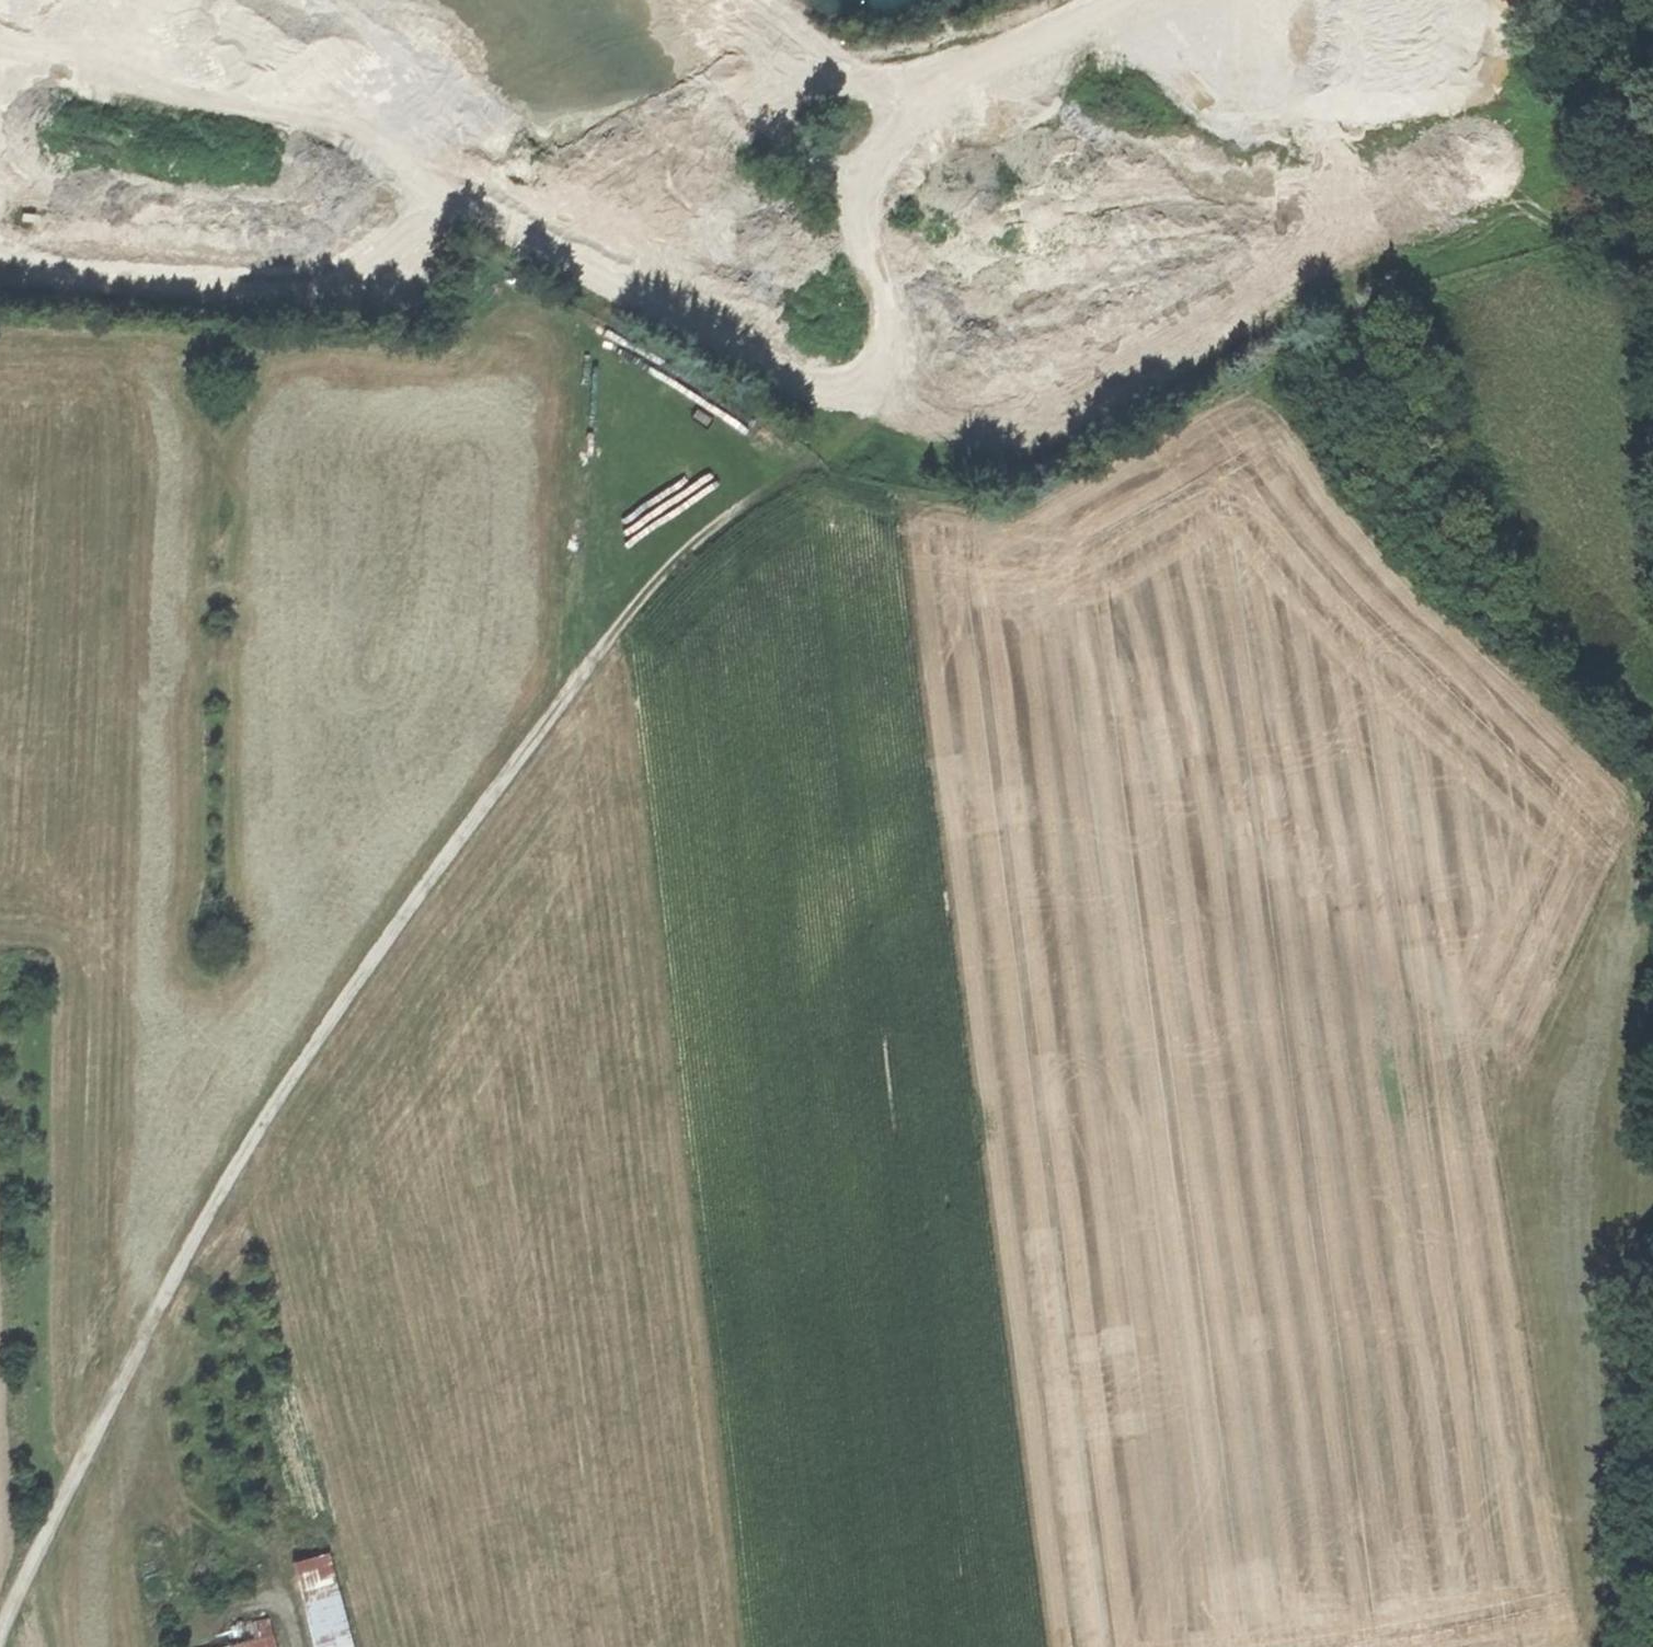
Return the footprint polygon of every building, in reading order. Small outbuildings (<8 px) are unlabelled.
[(292,1564),(312,1646),(347,1646),(325,1556),(292,1564)] [(266,1620),(229,1630),(233,1646),(273,1646),(266,1620)]
